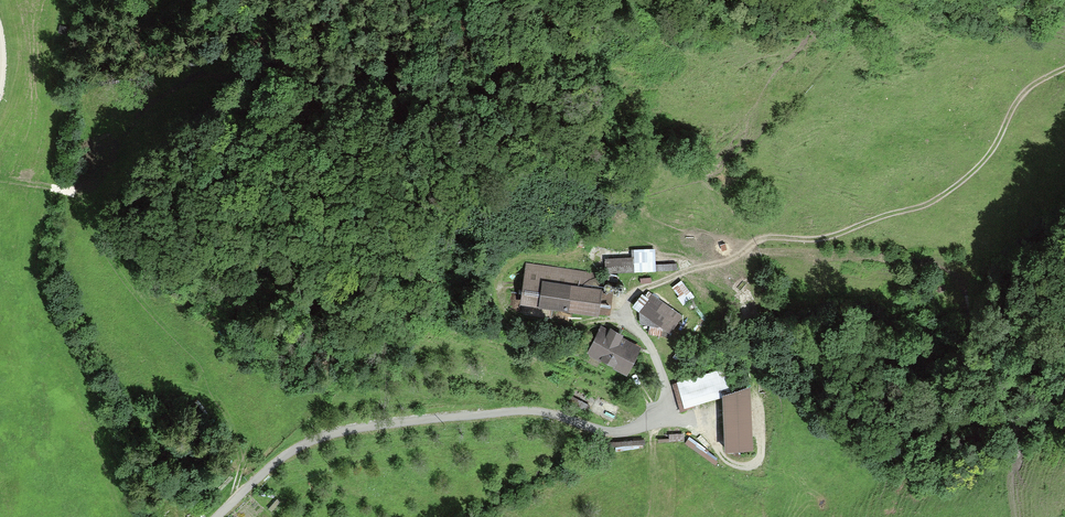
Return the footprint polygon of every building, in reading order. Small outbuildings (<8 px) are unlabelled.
[(632,259),(632,270),(652,270),(652,264),(652,249),(632,250),(632,259)] [(632,270),(632,259),(604,259),(605,271),(632,270)] [(525,264),(520,303),(594,313),(598,288),(588,287),(590,273),(525,264)] [(679,281),(671,287),(682,303),(690,296),(679,281)] [(679,315),(646,293),(644,297),(641,294),(633,307),(668,330),(679,315)] [(599,327),(586,352),(624,371),(636,346),(619,338),(621,334),(608,328),(606,331),(599,327)] [(721,370),(678,382),(684,405),(728,392),(721,370)] [(723,395),(725,448),(750,447),(747,388),(723,395)]
